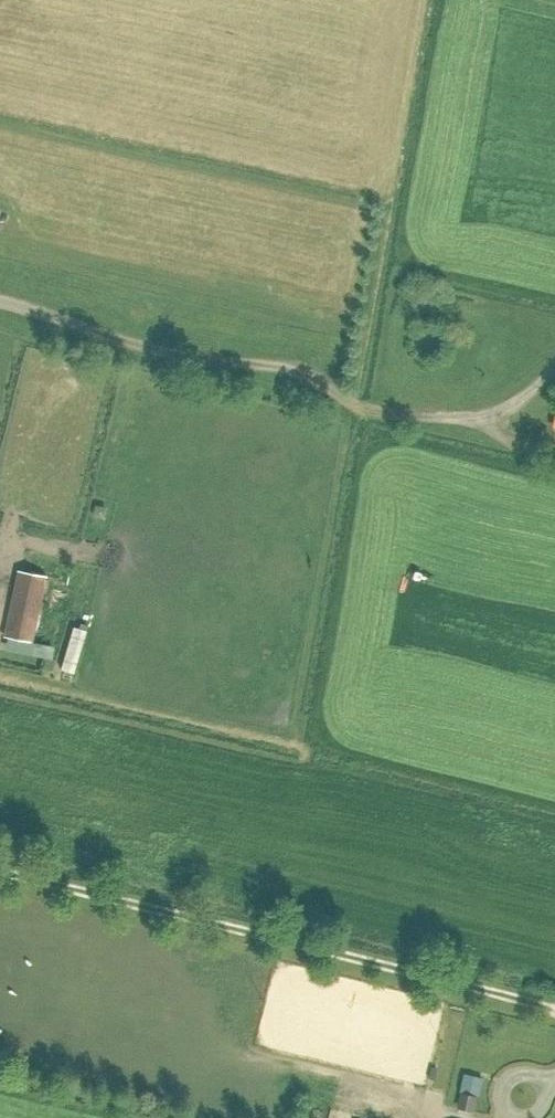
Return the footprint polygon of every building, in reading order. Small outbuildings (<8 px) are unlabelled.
[(8,637),(32,643),(46,577),(23,572),(8,637)] [(54,645),(34,640),(31,653),(51,658),(54,645)] [(464,1073),(457,1106),(473,1109),(476,1096),(478,1096),(482,1077),(464,1073)]
